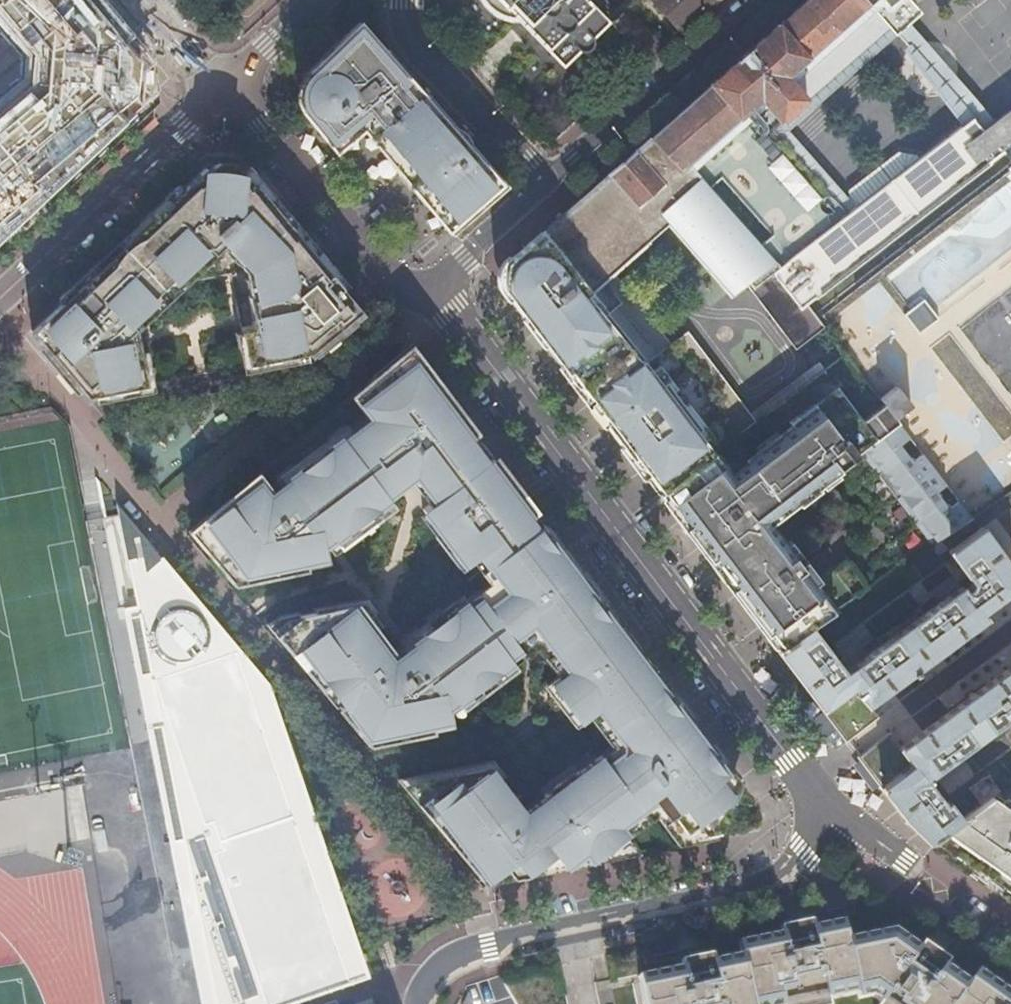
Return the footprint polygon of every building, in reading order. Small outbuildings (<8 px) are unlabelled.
[(44,196),(37,188),(122,116),(116,109),(117,109),(117,108),(120,106),(120,105),(121,105),(126,100),(128,96),(129,93),(130,91),(132,85),(134,85),(137,84),(139,82),(141,79),(141,74),(139,72),(137,69),(134,68),(133,60),(129,51),(124,44),(123,44),(123,42),(122,42),(130,34),(102,0),(91,0),(78,11),(69,0),(0,0),(0,238),(44,196)] [(78,11),(91,0),(69,0),(78,11)] [(239,12),(252,0),(230,0),(239,12)] [(574,49),(575,49),(576,50),(576,51),(579,51),(580,52),(582,52),(586,51),(586,50),(589,49),(589,48),(590,47),(592,42),(591,37),(589,34),(591,32),(593,35),(607,21),(586,0),(483,0),(487,6),(492,10),(499,13),(505,15),(512,16),(561,67),(573,54),(571,52),(574,49)] [(712,0),(652,0),(678,30),(688,21),(712,0)] [(716,76),(745,109),(761,95),(791,128),(898,34),(909,24),(924,11),(915,0),(799,0),(716,76)] [(630,24),(620,12),(610,22),(644,60),(659,46),(635,19),(630,24)] [(909,24),(898,34),(908,46),(972,119),(982,131),(994,122),(909,24)] [(435,203),(455,227),(501,186),(358,25),(305,76),(303,113),(332,148),(351,132),(363,121),(386,147),(435,203)] [(908,46),(902,51),(961,127),(972,119),(908,46)] [(700,163),(754,119),(745,109),(716,76),(612,172),(552,229),(598,288),(668,224),(735,298),(771,271),(783,262),(700,163)] [(994,122),(982,131),(996,148),(1010,136),(1010,108),(994,122)] [(125,120),(122,116),(37,188),(44,196),(125,120)] [(982,131),(972,119),(961,127),(783,262),(771,271),(803,313),(1001,153),(996,148),(982,131)] [(813,315),(816,319),(844,356),(898,425),(909,440),(922,455),(946,487),(958,502),(971,518),(973,517),(1010,489),(1010,162),(813,315)] [(279,213),(242,168),(224,167),(207,166),(39,325),(31,332),(50,354),(87,399),(156,385),(149,348),(142,350),(139,337),(146,336),(144,328),(192,283),(217,278),(216,272),(229,270),(230,275),(238,315),(245,314),(247,327),(241,328),(249,367),(310,354),(360,312),(319,262),(300,239),(279,213)] [(559,239),(552,229),(505,265),(502,291),(527,323),(577,389),(609,432),(620,446),(636,468),(658,497),(755,423),(750,415),(688,333),(671,346),(656,358),(637,333),(622,317),(616,310),(598,288),(559,239)] [(229,270),(216,272),(217,278),(222,277),(230,275),(229,270)] [(245,314),(238,315),(239,322),(241,328),(247,327),(245,314)] [(146,336),(139,337),(142,350),(149,348),(147,341),(146,336)] [(419,372),(404,353),(367,384),(374,395),(366,401),(376,415),(369,421),(351,434),(343,440),(339,434),(329,442),(319,450),(323,455),(310,465),(306,460),(295,468),(285,475),(289,480),(282,486),(279,489),(267,497),(257,485),(244,494),(242,490),(200,526),(213,543),(209,546),(209,547),(231,572),(234,571),(240,579),(252,577),(266,574),(267,574),(267,569),(292,563),(293,568),(306,566),(327,561),(325,550),(324,550),(321,545),(330,538),(335,545),(346,536),(357,528),(353,523),(366,512),(370,518),(391,502),(386,496),(409,478),(414,474),(418,478),(473,436),(423,369),(419,372)] [(898,425),(844,356),(823,371),(778,406),(762,418),(755,423),(658,497),(668,510),(672,507),(688,528),(684,531),(692,541),(698,536),(708,549),(702,554),(721,580),(724,583),(738,602),(745,597),(755,610),(787,586),(786,585),(803,573),(799,567),(804,563),(798,566),(783,546),(769,527),(767,525),(763,525),(764,519),(768,519),(781,510),(785,515),(797,505),(798,505),(796,502),(815,488),(838,471),(859,454),(864,450),(898,425)] [(823,371),(818,363),(750,415),(755,423),(762,418),(758,414),(775,402),(778,406),(823,371)] [(374,395),(367,384),(351,398),(369,421),(376,415),(366,401),(374,395)] [(778,406),(775,402),(758,414),(762,418),(778,406)] [(351,434),(342,424),(326,437),(329,442),(339,434),(343,440),(351,434)] [(909,440),(898,425),(864,450),(936,543),(963,524),(971,518),(958,502),(948,509),(936,494),(946,487),(922,455),(913,463),(900,447),(909,440)] [(490,458),(473,436),(418,478),(434,500),(490,458)] [(319,450),(315,445),(302,455),(306,460),(310,465),(323,455),(319,450)] [(936,543),(864,450),(859,454),(931,546),(936,543)] [(518,495),(490,458),(434,500),(429,504),(422,509),(439,532),(462,562),(465,565),(471,561),(477,556),(485,567),(489,565),(543,523),(520,493),(518,495)] [(295,468),(291,463),(274,476),(282,486),(289,480),(285,475),(295,468)] [(840,473),(838,471),(815,488),(817,490),(818,490),(840,473)] [(409,478),(429,504),(434,500),(418,478),(414,474),(409,478)] [(820,493),(818,490),(817,490),(815,488),(796,502),(798,505),(797,505),(799,509),(820,493)] [(123,607),(206,1003),(300,1003),(368,980),(364,969),(369,967),(269,684),(173,570),(168,574),(157,562),(162,558),(116,502),(136,605),(123,607)] [(688,528),(672,507),(668,510),(684,531),(688,528)] [(785,515),(781,510),(768,519),(764,519),(763,525),(767,525),(769,527),(785,515)] [(370,518),(366,512),(353,523),(357,528),(361,533),(374,523),(370,518)] [(973,517),(971,518),(963,524),(936,543),(931,546),(926,549),(930,555),(931,556),(977,525),(973,517)] [(554,538),(543,523),(489,565),(497,575),(495,591),(483,601),(517,645),(518,648),(521,652),(523,655),(536,646),(545,639),(560,659),(551,666),(558,676),(550,682),(579,721),(587,715),(595,725),(605,717),(621,739),(619,754),(607,763),(600,754),(577,771),(575,768),(542,793),(544,796),(524,811),(499,779),(490,767),(416,782),(413,789),(486,876),(498,873),(506,867),(509,871),(528,867),(535,862),(538,865),(550,856),(554,862),(589,855),(590,854),(601,846),(605,851),(623,848),(630,842),(625,835),(638,825),(633,819),(655,803),(666,818),(661,821),(673,838),(688,834),(699,826),(703,832),(717,829),(736,779),(709,744),(639,651),(595,593),(554,538)] [(213,543),(200,526),(190,534),(204,551),(209,547),(209,546),(213,543)] [(810,629),(776,652),(806,692),(833,728),(845,744),(876,719),(868,707),(910,676),(912,679),(918,674),(915,672),(985,620),(982,615),(1010,593),(1010,588),(1008,583),(1010,581),(1010,570),(981,530),(949,554),(966,578),(957,585),(961,589),(937,606),(931,599),(919,609),(924,615),(879,648),(874,642),(863,650),(867,658),(843,675),(835,663),(842,659),(833,647),(830,649),(822,638),(818,640),(810,629)] [(462,562),(439,532),(434,536),(456,565),(462,562)] [(335,545),(330,538),(321,545),(324,550),(328,547),(333,554),(350,541),(346,536),(335,545)] [(708,549),(698,536),(692,541),(702,554),(708,549)] [(789,542),(783,546),(798,566),(804,563),(789,542)] [(930,555),(926,549),(869,588),(826,618),(829,623),(843,612),(845,615),(918,565),(918,563),(930,555)] [(485,567),(477,556),(471,561),(479,572),(485,567)] [(764,622),(757,627),(767,640),(776,652),(810,629),(826,618),(869,588),(847,559),(818,581),(785,606),(784,604),(776,610),(777,612),(764,622)] [(293,568),(292,563),(267,569),(267,574),(266,574),(267,578),(307,570),(306,566),(293,568)] [(818,581),(804,563),(799,567),(803,573),(786,585),(787,586),(755,610),(764,622),(777,612),(776,610),(784,604),(785,606),(818,581)] [(497,575),(489,565),(485,567),(479,572),(467,581),(476,591),(476,592),(481,598),(483,601),(495,591),(497,575)] [(252,581),(252,577),(240,579),(234,571),(231,572),(225,576),(233,584),(252,581)] [(481,598),(476,592),(465,601),(470,607),(481,598)] [(483,601),(481,598),(470,607),(465,601),(463,597),(442,613),(446,618),(433,628),(429,623),(419,631),(408,638),(414,646),(398,658),(393,651),(375,628),(379,625),(370,614),(361,602),(332,608),(333,614),(316,617),(315,611),(314,612),(298,615),(286,618),(280,622),(300,647),(297,650),(305,660),(324,683),(325,684),(326,683),(342,704),(342,705),(362,729),(367,734),(370,731),(377,739),(388,737),(396,736),(397,736),(396,730),(417,726),(418,731),(432,728),(450,724),(448,713),(444,708),(455,699),(458,704),(468,697),(479,688),(477,686),(490,676),(492,679),(513,663),(510,660),(507,656),(518,648),(517,645),(483,601)] [(361,602),(370,614),(375,610),(366,597),(314,608),(314,612),(315,611),(316,617),(333,614),(332,608),(361,602)] [(755,610),(745,597),(738,602),(757,627),(764,622),(755,610)] [(446,618),(442,613),(438,607),(425,617),(429,623),(433,628),(446,618)] [(286,618),(298,615),(297,611),(279,615),(266,625),(299,664),(305,660),(297,650),(300,647),(280,622),(286,618)] [(419,631),(414,626),(397,638),(402,644),(393,651),(398,658),(414,646),(408,638),(419,631)] [(560,659),(545,639),(536,646),(551,666),(560,659)] [(521,652),(518,648),(507,656),(510,660),(521,652)] [(857,760),(906,823),(929,846),(933,843),(961,822),(947,803),(943,806),(942,804),(949,799),(939,787),(933,792),(926,782),(937,773),(939,776),(951,768),(954,772),(966,763),(960,757),(1005,723),(1010,730),(1010,729),(1010,667),(900,749),(889,735),(857,760)] [(492,679),(490,676),(477,686),(479,688),(483,694),(496,684),(492,679)] [(579,721),(550,682),(544,687),(573,726),(579,721)] [(342,704),(326,683),(325,684),(324,683),(319,688),(337,709),(342,705),(342,704)] [(458,704),(455,699),(444,708),(448,713),(452,710),(455,715),(472,702),(468,697),(458,704)] [(621,739),(605,717),(595,725),(611,745),(600,754),(607,763),(619,754),(621,739)] [(417,726),(396,730),(397,736),(396,736),(397,739),(433,732),(432,728),(418,731),(417,726)] [(367,734),(362,729),(358,733),(368,745),(389,741),(388,737),(377,739),(370,731),(367,734)] [(504,775),(493,760),(397,779),(484,883),(519,875),(532,872),(528,867),(509,871),(506,867),(498,873),(486,876),(413,789),(416,782),(490,767),(499,779),(504,775)] [(575,768),(571,764),(539,789),(542,793),(575,768)] [(967,798),(977,810),(995,796),(1006,787),(1002,781),(995,772),(969,791),(971,794),(967,798)] [(933,843),(936,846),(938,843),(953,854),(976,870),(989,879),(991,881),(995,875),(1008,884),(1010,879),(1010,807),(995,796),(977,810),(961,822),(933,843)] [(666,818),(655,803),(633,819),(638,825),(654,812),(661,821),(666,818)] [(703,832),(699,826),(688,834),(673,838),(678,844),(714,836),(717,829),(703,832)] [(938,843),(936,846),(951,856),(953,854),(938,843)] [(627,853),(623,848),(605,851),(601,846),(590,854),(589,855),(554,862),(550,856),(538,865),(542,870),(627,853)] [(984,884),(989,879),(976,870),(972,876),(984,884)] [(1008,884),(995,875),(991,881),(1003,889),(1010,895),(1010,879),(1008,884)] [(1010,903),(1010,895),(1003,889),(998,895),(1010,904),(1010,903)] [(779,929),(780,935),(811,928),(809,923),(795,926),(779,929)] [(840,924),(811,930),(812,936),(841,930),(840,924)] [(975,976),(969,985),(966,990),(941,972),(945,967),(945,966),(920,949),(916,954),(892,938),(846,948),(844,942),(841,930),(812,936),(811,930),(811,928),(780,935),(782,941),(737,951),(738,958),(740,964),(711,970),(710,965),(710,963),(680,969),(680,971),(682,977),(638,986),(642,1003),(827,1003),(826,1001),(825,996),(854,989),(855,995),(855,997),(873,992),(887,1002),(885,1003),(1010,1003),(1010,1001),(975,976)] [(893,931),(844,942),(846,948),(892,938),(916,954),(920,949),(893,931)] [(735,946),(737,951),(782,941),(780,935),(735,946)] [(924,943),(920,949),(945,966),(949,961),(935,951),(924,943)] [(679,964),(680,969),(710,963),(709,957),(692,961),(679,964)] [(738,958),(710,965),(711,970),(740,964),(738,958)] [(969,985),(945,967),(941,972),(966,990),(969,985)] [(636,980),(638,986),(682,977),(680,971),(636,980)] [(975,976),(1010,1001),(1010,994),(979,971),(975,976)] [(826,1001),(855,995),(854,989),(825,996),(826,1001)] [(879,1003),(885,1003),(887,1002),(873,992),(855,997),(856,1002),(872,999),(879,1003)]
